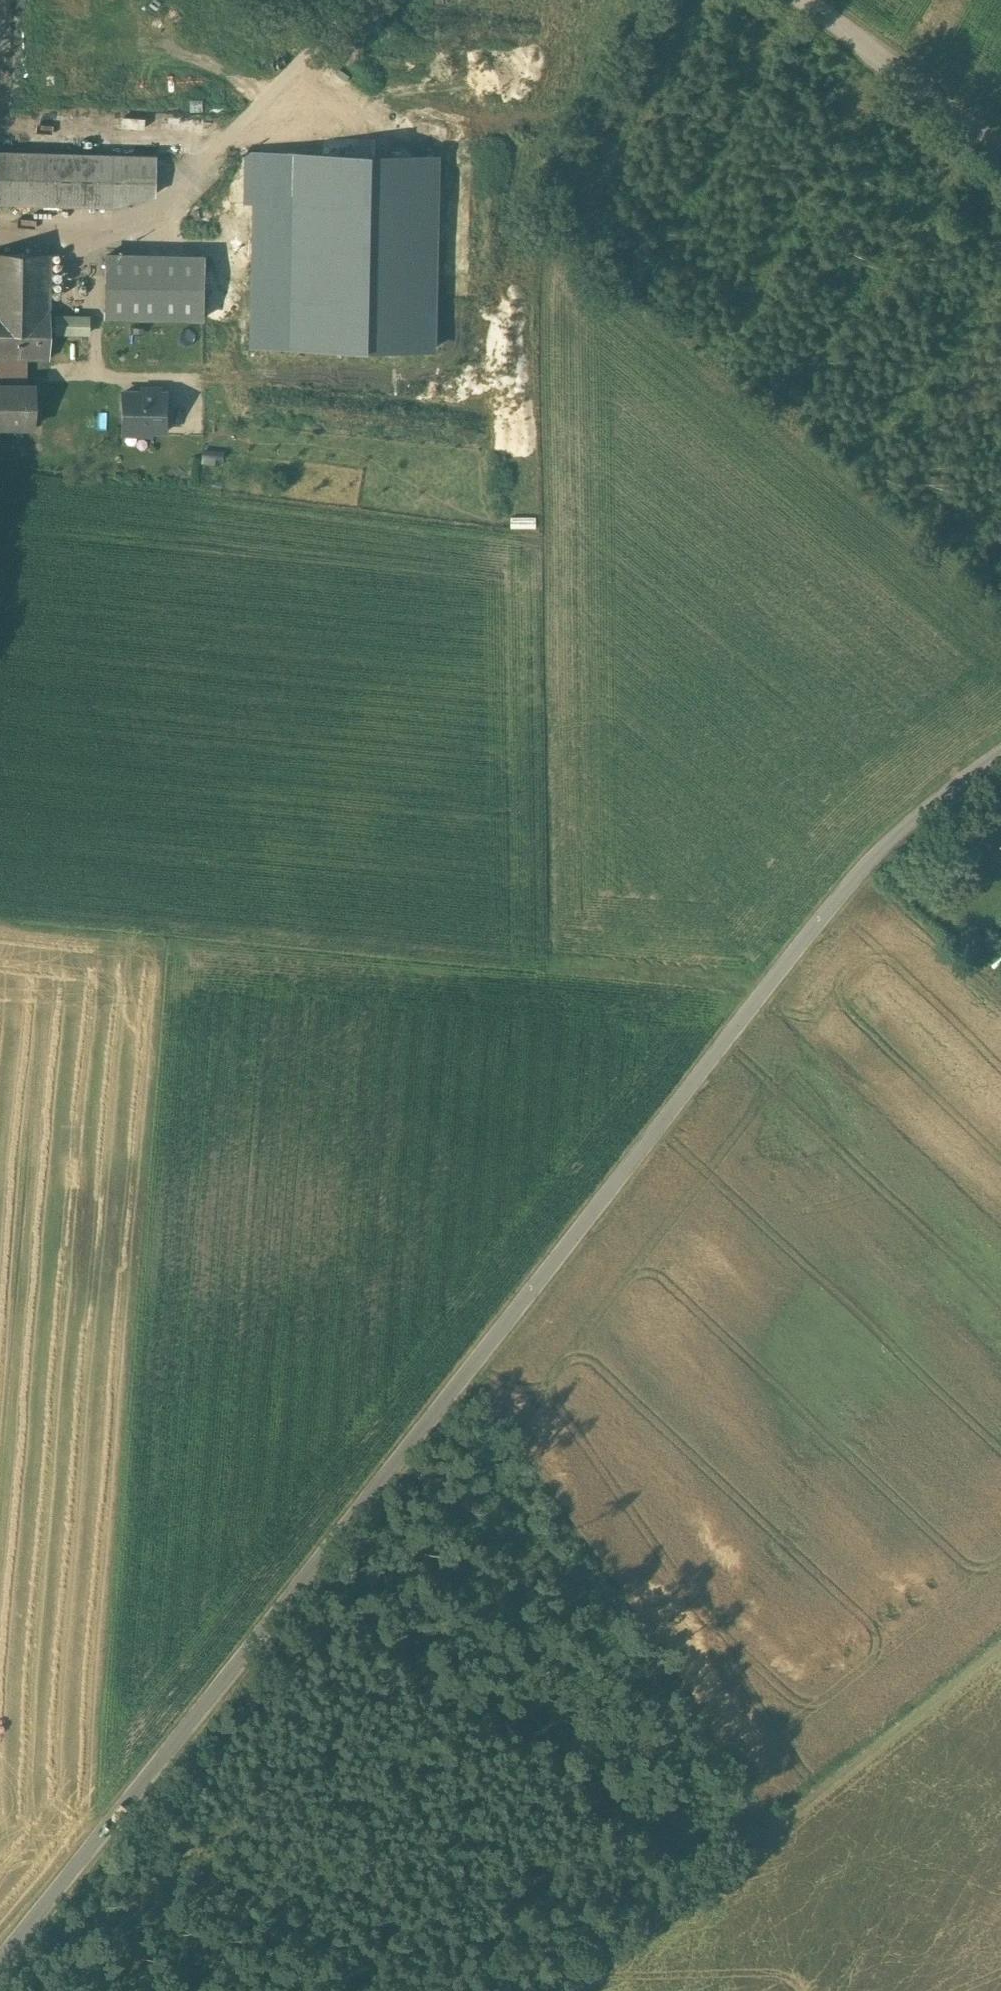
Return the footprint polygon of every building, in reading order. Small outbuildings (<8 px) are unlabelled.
[(0,149),(0,207),(156,208),(157,149),(0,149)] [(0,254),(0,354),(18,354),(40,354),(42,255),(0,254)] [(205,257),(105,255),(104,316),(204,318),(205,257)] [(88,317),(56,316),(56,333),(88,333),(88,317)] [(0,354),(0,385),(18,386),(18,354),(0,354)] [(0,385),(0,422),(27,423),(28,386),(18,386),(0,385)] [(161,389),(142,389),(142,394),(122,393),(122,430),(136,430),(136,433),(149,433),(150,431),(168,431),(168,394),(161,394),(161,389)] [(207,452),(205,460),(225,464),(227,456),(207,452)]
